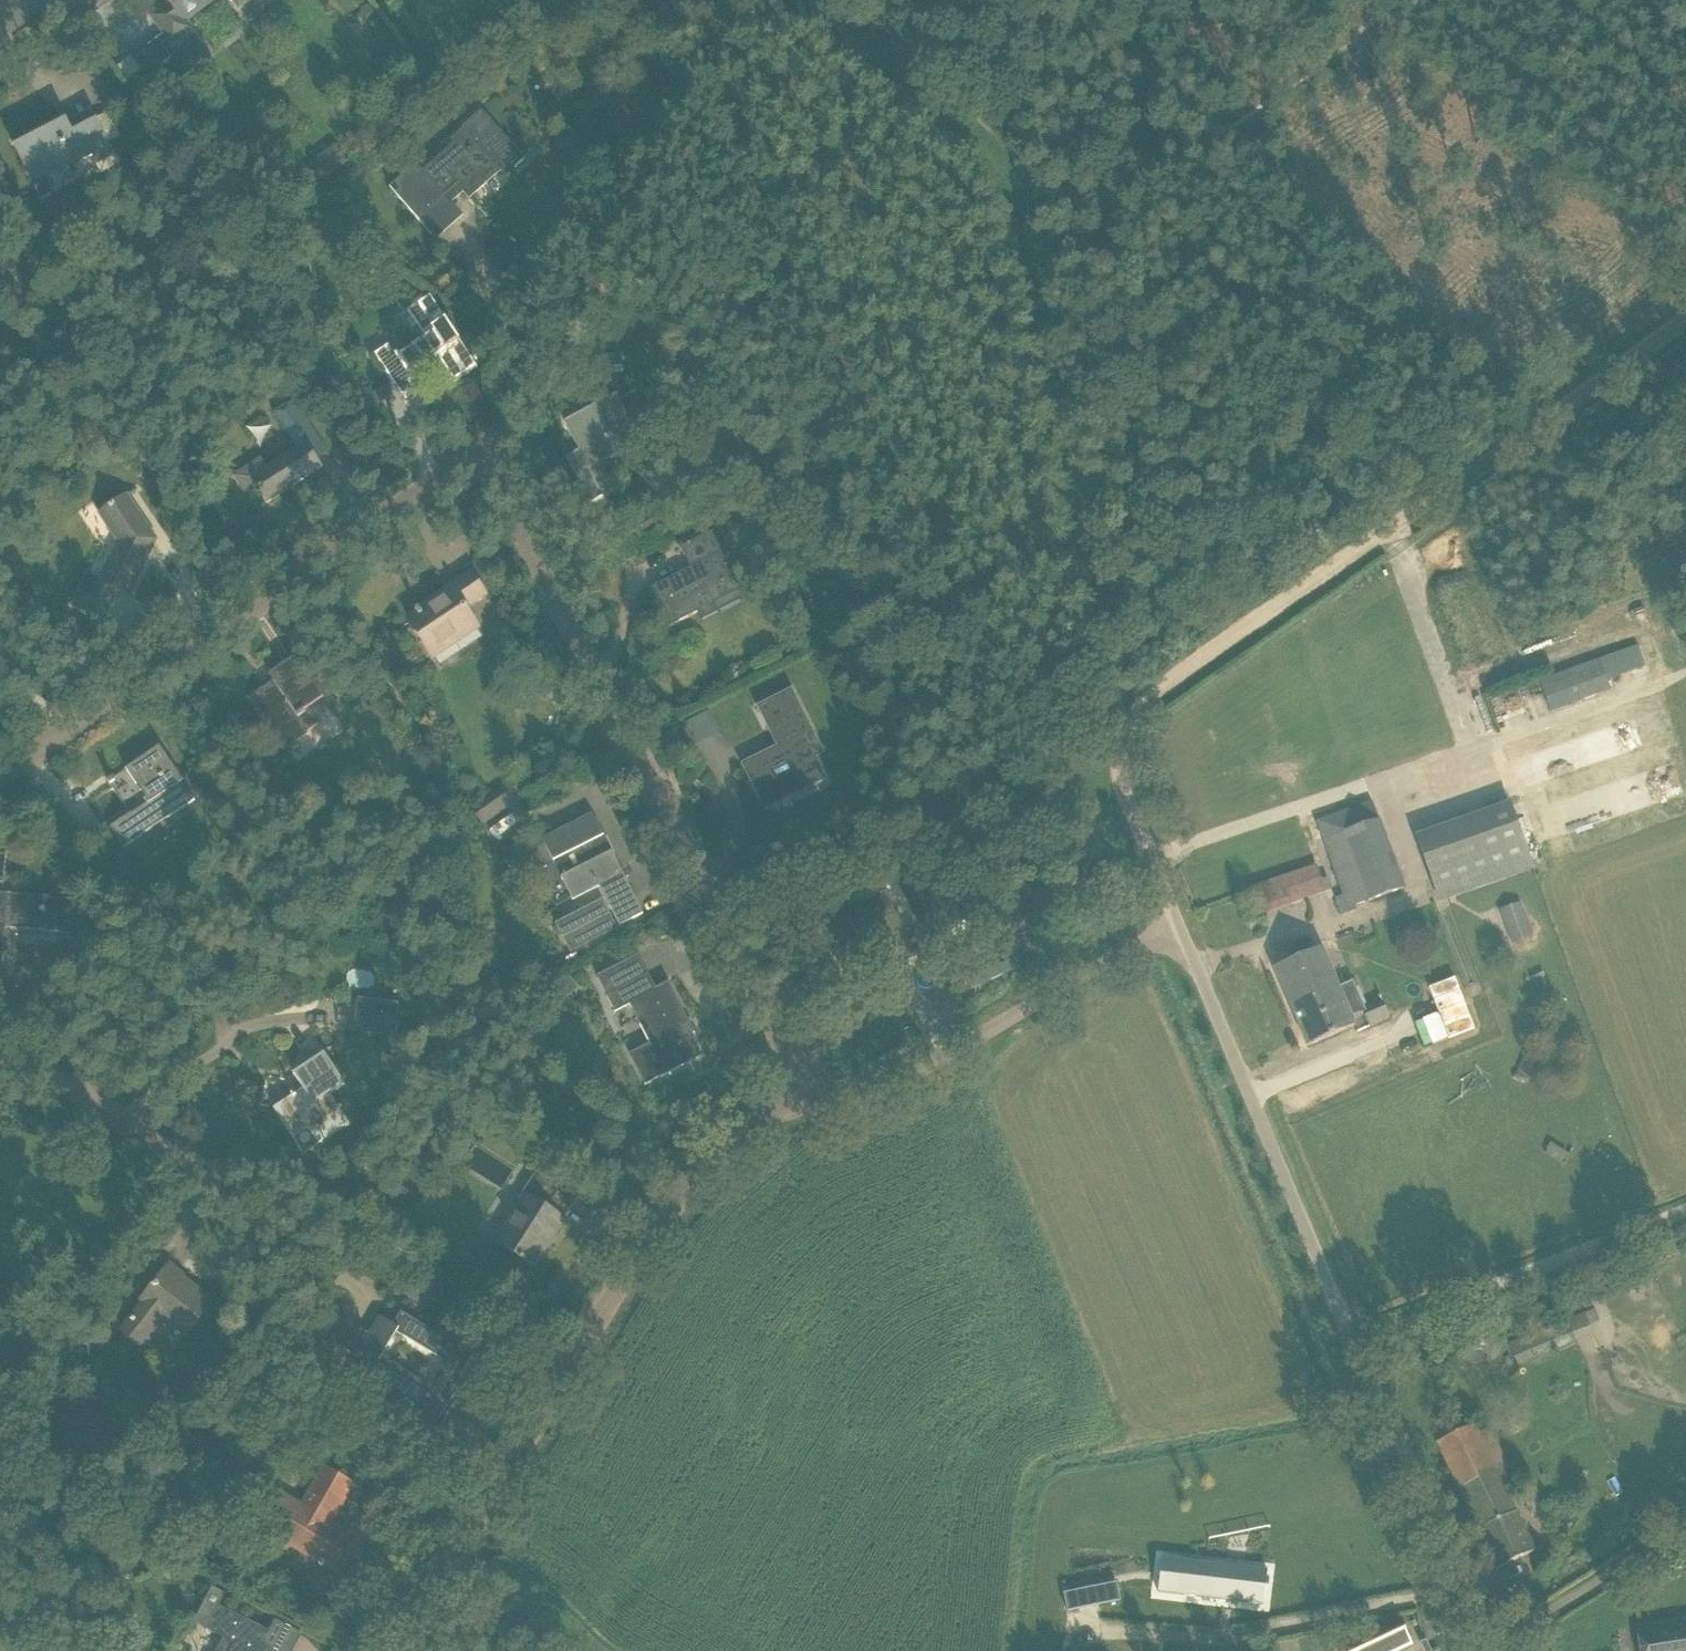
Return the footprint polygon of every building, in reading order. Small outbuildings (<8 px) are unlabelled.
[(168,1),(151,14),(172,42),(191,27),(185,19),(209,0),(167,0),(168,1)] [(165,69),(146,45),(145,42),(132,52),(152,79),(165,69)] [(390,186),(389,187),(418,220),(419,219),(444,198),(450,204),(452,202),(463,192),(469,199),(501,171),(506,176),(524,159),(481,111),(462,128),(463,129),(451,139),(455,143),(423,171),(421,172),(415,165),(390,186)] [(46,178),(93,154),(97,164),(114,156),(105,137),(95,118),(79,126),(75,117),(66,122),(63,116),(13,142),(23,162),(34,184),(41,198),(53,193),(46,178)] [(373,355),(393,385),(405,403),(424,391),(412,372),(435,357),(446,372),(438,378),(445,388),(477,367),(430,296),(407,311),(425,338),(400,355),(392,342),(373,355)] [(579,450),(567,456),(590,502),(603,495),(589,468),(640,442),(618,400),(637,390),(640,385),(627,377),(616,395),(564,421),(579,450)] [(305,417),(293,425),(302,439),(314,431),(306,419),(305,417)] [(124,440),(114,450),(134,457),(134,444),(124,440)] [(262,458),(234,476),(244,490),(254,484),(267,503),(322,467),(317,459),(306,443),(298,448),(268,468),(262,458)] [(70,605),(102,621),(118,590),(129,595),(156,539),(126,495),(109,507),(109,508),(100,514),(118,542),(101,577),(87,570),(70,605)] [(652,587),(671,625),(697,612),(701,620),(718,611),(714,603),(741,590),(711,531),(680,547),(690,567),(652,587)] [(465,608),(486,594),(471,573),(445,590),(448,595),(421,613),(418,608),(415,610),(418,615),(409,621),(430,653),(474,623),(465,608)] [(252,698),(264,716),(285,747),(319,724),(308,707),(323,697),(296,656),(269,674),(274,683),(252,698)] [(1601,658),(1539,680),(1550,711),(1612,689),(1608,679),(1601,658)] [(757,706),(777,746),(742,764),(765,810),(785,800),(826,780),(804,735),(812,731),(791,690),(757,706)] [(127,811),(130,816),(114,826),(113,825),(110,827),(124,848),(195,800),(159,747),(108,781),(128,811),(127,811)] [(469,811),(480,826),(524,796),(513,781),(469,811)] [(1413,836),(1438,903),(1534,868),(1509,800),(1413,836)] [(1325,842),(1348,908),(1403,888),(1379,822),(1371,801),(1317,821),(1325,842)] [(562,878),(573,900),(600,886),(619,925),(643,913),(633,894),(630,895),(620,875),(623,874),(593,814),(573,824),(542,841),(553,861),(562,878)] [(1249,889),(1258,914),(1325,891),(1316,865),(1249,889)] [(836,943),(834,944),(842,960),(862,949),(864,954),(889,941),(900,963),(925,951),(914,929),(908,932),(887,891),(859,905),(855,898),(822,915),(836,943)] [(0,982),(2,960),(6,929),(7,920),(40,923),(40,932),(70,935),(73,900),(44,897),(0,893),(0,982)] [(601,899),(556,923),(570,950),(574,948),(582,944),(616,926),(601,899)] [(1499,909),(1512,944),(1534,935),(1521,901),(1499,909)] [(582,944),(574,948),(578,956),(586,952),(582,944)] [(1365,1011),(1363,1005),(1365,1004),(1358,987),(1356,988),(1353,981),(1339,987),(1322,947),(1274,968),(1307,1046),(1355,1025),(1351,1017),(1365,1011)] [(650,1043),(629,1054),(644,1084),(700,1056),(683,1025),(688,1022),(668,983),(653,990),(646,976),(607,996),(615,1011),(630,1004),(650,1043)] [(558,984),(543,993),(548,1001),(551,1006),(566,998),(558,984)] [(543,992),(520,1005),(526,1014),(548,1001),(543,993),(543,992)] [(358,999),(356,1011),(397,1016),(398,1003),(376,1001),(376,999),(358,997),(358,999)] [(303,1088),(273,1108),(293,1139),(308,1129),(318,1143),(336,1131),(349,1122),(330,1093),(344,1084),(323,1053),(293,1073),(303,1088)] [(541,1173),(526,1196),(496,1242),(515,1255),(534,1266),(547,1246),(541,1242),(549,1231),(554,1234),(563,1220),(558,1216),(572,1193),(541,1173)] [(181,1277),(182,1275),(169,1265),(142,1300),(145,1302),(122,1330),(140,1344),(162,1315),(186,1334),(212,1302),(181,1277)] [(392,1325),(379,1317),(377,1320),(373,1318),(357,1344),(361,1346),(359,1349),(367,1355),(351,1382),(395,1408),(397,1405),(419,1418),(421,1415),(435,1424),(452,1395),(458,1399),(465,1387),(456,1382),(474,1352),(439,1331),(437,1335),(400,1312),(392,1325)] [(1524,1337),(1532,1357),(1575,1339),(1567,1320),(1524,1337)] [(1474,1425),(1436,1443),(1496,1569),(1534,1551),(1511,1502),(1527,1495),(1498,1434),(1482,1442),(1474,1425)] [(266,1537),(289,1550),(291,1546),(334,1570),(354,1536),(331,1523),(352,1485),(324,1469),(298,1515),(283,1507),(266,1537)] [(1162,1557),(1158,1592),(1263,1604),(1267,1569),(1162,1557)] [(207,1629),(223,1637),(234,1643),(229,1650),(275,1650),(262,1644),(269,1631),(268,1630),(249,1620),(220,1605),(207,1629)] [(1640,1650),(1685,1650),(1685,1619),(1636,1626),(1640,1650)] [(1412,1646),(1404,1629),(1357,1650),(1402,1650),(1412,1646)]
